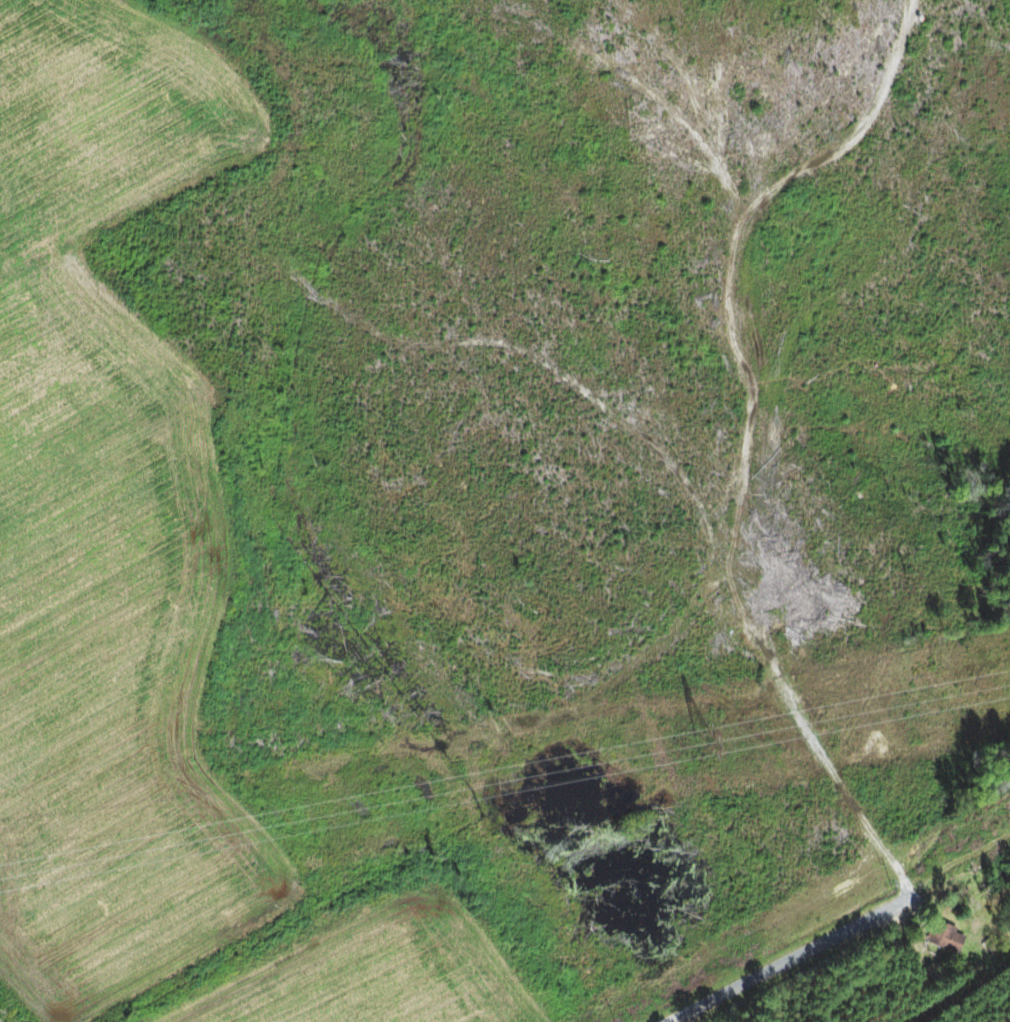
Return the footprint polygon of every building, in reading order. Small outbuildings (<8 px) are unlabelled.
[(964,936),(936,919),(924,939),(952,956),(964,936)]
